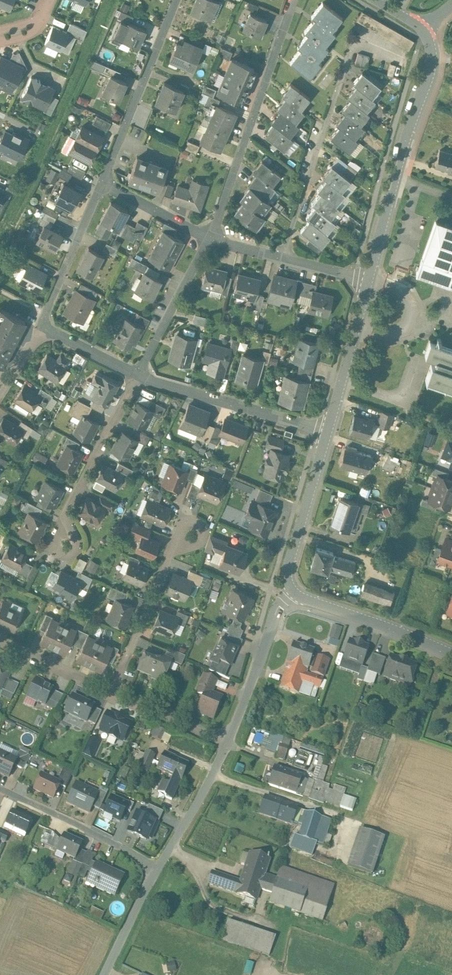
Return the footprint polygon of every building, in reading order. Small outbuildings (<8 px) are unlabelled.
[(17,15),(23,0),(0,0),(0,7),(17,15)] [(191,11),(208,18),(216,0),(195,0),(191,11)] [(258,6),(248,1),(245,8),(256,12),(258,6)] [(315,18),(331,31),(342,18),(322,2),(312,16),(315,18)] [(134,16),(121,11),(118,18),(129,22),(131,23),(134,16)] [(368,15),(362,11),(357,21),(363,24),(368,15)] [(266,20),(250,13),(243,29),(260,37),(266,20)] [(374,18),(368,15),(363,24),(368,27),(374,18)] [(334,33),(331,31),(315,18),(305,31),(308,33),(324,46),(334,33)] [(380,21),(374,18),(368,27),(374,31),(380,21)] [(385,25),(380,21),(374,31),(380,34),(385,25)] [(131,23),(129,22),(121,39),(138,46),(145,29),(131,23)] [(69,33),(68,33),(83,40),(87,30),(71,23),(66,32),(69,33)] [(385,25),(380,34),(386,37),(391,28),(385,25)] [(61,50),(68,33),(69,33),(66,32),(53,26),(45,43),(61,50)] [(391,28),(386,37),(391,41),(397,31),(391,28)] [(397,31),(391,41),(397,44),(402,34),(397,31)] [(301,49),(317,62),(327,49),(324,46),(308,33),(298,46),(301,49)] [(402,34),(397,44),(403,47),(408,38),(402,34)] [(203,42),(192,37),(190,43),(195,45),(195,46),(200,48),(203,42)] [(408,38),(403,47),(409,51),(414,41),(408,38)] [(181,45),(176,43),(170,58),(186,65),(195,46),(195,45),(190,43),(183,40),(181,45)] [(232,52),(222,47),(218,54),(229,59),(232,52)] [(320,64),(317,62),(301,49),(290,62),(310,77),(320,64)] [(19,52),(16,53),(13,52),(10,60),(20,65),(22,69),(20,72),(24,74),(27,68),(19,52)] [(367,64),(369,55),(357,53),(356,63),(367,64)] [(22,69),(20,65),(10,60),(1,55),(0,57),(0,86),(11,92),(20,72),(22,69)] [(254,68),(232,58),(224,75),(247,84),(254,68)] [(396,65),(390,63),(387,75),(392,76),(396,65)] [(116,70),(105,65),(102,72),(110,76),(111,75),(113,76),(116,70)] [(380,87),(362,72),(362,73),(363,74),(360,78),(358,77),(353,83),(356,86),(372,98),(372,97),(371,96),(375,91),(376,92),(380,87)] [(113,76),(111,75),(110,76),(102,94),(117,101),(126,82),(113,76)] [(247,84),(224,75),(217,92),(239,101),(247,84)] [(40,80),(32,76),(21,97),(24,99),(24,100),(32,104),(33,103),(45,109),(55,89),(40,81),(40,80)] [(189,86),(177,81),(175,86),(175,87),(183,91),(187,92),(189,86)] [(175,86),(164,82),(156,102),(175,111),(183,91),(175,87),(175,86)] [(310,98),(291,83),(282,94),(285,97),(301,109),(310,98)] [(216,89),(205,85),(202,92),(208,95),(213,97),(216,89)] [(372,98),(356,86),(348,97),(350,99),(366,112),(375,100),(372,98)] [(213,97),(208,95),(204,103),(216,108),(217,105),(218,105),(220,100),(213,97)] [(301,109),(285,97),(276,108),(280,110),(295,123),(304,112),(301,109)] [(366,112),(350,99),(342,110),(345,113),(361,125),(370,114),(366,112)] [(218,105),(217,105),(216,108),(208,126),(226,134),(235,113),(218,105)] [(295,123),(280,110),(271,121),(274,124),(289,136),(298,125),(295,123)] [(361,125),(345,113),(336,124),(339,127),(355,139),(364,128),(361,125)] [(111,123),(97,115),(92,123),(107,131),(111,123)] [(284,150),(293,139),(289,136),(274,124),(265,135),(284,150)] [(103,137),(82,126),(75,139),(97,150),(103,137)] [(226,134),(208,126),(201,142),(219,150),(226,134)] [(0,138),(0,147),(20,157),(29,138),(5,127),(0,138)] [(355,139),(339,127),(330,138),(349,153),(358,141),(355,139)] [(97,150),(75,139),(69,151),(90,162),(97,150)] [(200,145),(188,140),(184,148),(196,154),(200,145)] [(440,150),(435,168),(451,172),(451,154),(440,150)] [(167,168),(137,157),(128,180),(129,180),(130,179),(143,184),(143,185),(144,186),(144,185),(158,190),(157,190),(158,191),(167,168)] [(281,175),(262,160),(253,171),(256,173),(272,186),(281,175)] [(85,171),(71,164),(67,172),(72,174),(81,179),(85,171)] [(350,180),(332,166),(323,177),(326,179),(341,191),(350,180)] [(67,172),(61,169),(57,176),(68,181),(72,174),(67,172)] [(272,186),(256,173),(247,184),(251,187),(266,199),(275,188),(272,186)] [(341,191),(326,179),(317,190),(323,195),(336,205),(344,194),(341,191)] [(192,190),(178,186),(173,201),(199,210),(208,185),(195,181),(192,190)] [(168,183),(164,195),(170,197),(174,186),(168,183)] [(80,192),(63,184),(55,200),(57,201),(71,207),(72,208),(80,192)] [(2,196),(7,199),(12,189),(5,186),(3,190),(0,189),(0,200),(2,196)] [(266,199),(251,187),(242,198),(261,213),(270,202),(266,199)] [(336,205),(323,195),(320,199),(317,197),(312,204),(315,206),(330,218),(331,218),(329,217),(333,212),(335,213),(339,207),(336,205)] [(255,227),(264,215),(261,213),(242,198),(241,199),(244,202),(236,213),(255,227)] [(71,207),(57,201),(53,210),(59,213),(66,216),(71,207)] [(111,202),(101,221),(96,230),(106,235),(109,229),(116,233),(128,211),(111,202)] [(53,210),(45,205),(42,210),(45,212),(56,218),(59,213),(53,210)] [(330,218),(315,206),(306,217),(309,219),(327,234),(336,223),(330,218)] [(56,218),(45,212),(42,219),(53,224),(56,218)] [(53,224),(42,219),(39,223),(44,225),(50,228),(53,224)] [(327,234),(309,219),(300,230),(311,238),(322,247),(322,246),(331,236),(327,234)] [(436,219),(415,277),(451,290),(451,225),(436,219)] [(135,227),(123,221),(116,233),(129,240),(132,234),(135,227)] [(148,227),(138,222),(135,227),(132,234),(142,240),(148,227)] [(177,229),(165,223),(161,230),(163,231),(173,236),(177,229)] [(50,228),(44,225),(36,239),(55,249),(62,235),(50,228)] [(173,236),(163,231),(150,256),(161,262),(170,267),(183,241),(173,236)] [(322,247),(311,238),(307,243),(318,253),(323,247),(322,246),(322,247)] [(118,249),(107,244),(104,250),(114,256),(118,249)] [(103,256),(89,248),(78,269),(92,277),(103,256)] [(30,257),(24,255),(21,261),(26,264),(30,257)] [(30,257),(26,264),(28,265),(36,269),(40,263),(30,257)] [(36,269),(28,265),(26,269),(21,271),(22,276),(20,280),(37,289),(45,273),(36,269)] [(226,271),(207,266),(202,285),(221,290),(225,275),(226,271)] [(145,271),(135,289),(151,298),(161,279),(145,271)] [(260,280),(238,274),(233,294),(254,299),(254,300),(256,294),(260,280)] [(135,288),(139,277),(136,275),(131,287),(135,288)] [(232,277),(225,275),(221,290),(228,292),(232,277)] [(296,281),(275,276),(269,300),(290,305),(293,293),(297,281),(296,281)] [(304,281),(296,279),(296,281),(297,281),(293,293),(300,295),(304,281)] [(317,285),(304,281),(300,295),(311,297),(313,293),(314,293),(317,285)] [(95,291),(81,284),(78,291),(91,298),(95,291)] [(78,291),(76,290),(64,313),(82,322),(94,300),(91,298),(78,291)] [(314,293),(313,293),(311,297),(309,308),(328,313),(332,298),(314,293)] [(264,296),(256,294),(254,300),(254,299),(252,308),(260,311),(264,296)] [(1,365),(25,321),(0,308),(0,365),(1,365)] [(150,319),(138,313),(134,320),(144,325),(143,327),(142,328),(145,329),(150,319)] [(208,317),(196,314),(193,323),(206,326),(208,317)] [(143,327),(125,318),(114,340),(127,347),(130,341),(134,343),(142,328),(143,327)] [(196,339),(177,334),(170,358),(189,363),(196,339)] [(233,339),(230,349),(230,352),(235,353),(239,340),(233,339)] [(318,344),(300,339),(296,353),(294,361),(300,362),(312,366),(312,365),(318,344)] [(429,342),(424,356),(435,359),(433,364),(431,364),(425,380),(451,390),(451,350),(429,342)] [(230,349),(208,343),(203,360),(213,363),(210,373),(222,377),(230,352),(230,349)] [(271,353),(263,350),(261,360),(263,361),(262,363),(268,365),(271,353)] [(69,360),(61,354),(56,361),(65,366),(69,360)] [(56,361),(47,355),(38,369),(56,381),(57,380),(62,383),(70,371),(65,368),(66,367),(56,361)] [(261,360),(243,355),(236,380),(255,386),(262,363),(263,361),(261,360)] [(312,366),(300,362),(298,372),(312,375),(314,365),(312,365),(312,366)] [(312,375),(298,372),(296,378),(308,381),(308,382),(310,383),(312,375)] [(118,385),(103,377),(102,377),(95,374),(91,382),(99,385),(94,396),(95,397),(107,402),(109,403),(118,385)] [(296,378),(286,376),(280,401),(302,407),(308,382),(308,381),(296,378)] [(37,394),(23,385),(15,399),(31,410),(37,401),(40,396),(37,394)] [(53,396),(41,388),(37,394),(40,396),(37,401),(45,407),(53,396)] [(107,402),(95,397),(90,406),(92,407),(102,412),(107,402)] [(90,406),(79,400),(71,415),(81,420),(83,415),(86,417),(92,407),(90,406)] [(38,412),(43,405),(38,402),(33,409),(38,412)] [(165,408),(155,402),(151,410),(153,411),(152,414),(160,418),(165,408)] [(151,410),(137,403),(128,419),(145,427),(152,414),(153,411),(151,410)] [(209,412),(189,404),(180,426),(197,432),(201,434),(205,423),(209,412)] [(86,417),(83,415),(81,420),(74,433),(89,441),(98,423),(86,417)] [(372,421),(354,416),(349,432),(368,437),(372,421)] [(2,417),(0,421),(0,435),(14,444),(20,434),(23,429),(17,426),(2,417)] [(391,421),(380,418),(378,425),(389,428),(391,421)] [(247,427),(225,419),(221,429),(219,433),(220,434),(241,442),(247,427)] [(32,428),(21,420),(17,426),(23,429),(20,434),(26,438),(32,428)] [(215,426),(205,423),(201,434),(197,432),(195,437),(208,442),(209,440),(215,426)] [(221,429),(215,426),(209,440),(216,443),(220,434),(219,433),(221,429)] [(150,436),(134,428),(130,436),(138,440),(137,441),(146,445),(150,436)] [(130,436),(122,432),(112,450),(128,459),(137,441),(138,440),(130,436)] [(79,443),(67,437),(63,445),(67,447),(68,445),(76,449),(79,443)] [(283,440),(269,437),(267,445),(281,449),(283,440)] [(448,440),(440,462),(451,467),(451,441),(448,440)] [(76,449),(68,445),(67,447),(57,465),(72,472),(83,453),(76,449)] [(351,450),(345,448),(339,466),(356,471),(361,453),(356,451),(357,449),(352,448),(351,450)] [(288,454),(272,449),(270,457),(267,458),(266,462),(269,466),(266,474),(282,479),(284,471),(286,472),(288,462),(286,462),(288,454)] [(371,456),(361,453),(356,471),(366,473),(371,456)] [(395,462),(387,457),(381,467),(390,472),(395,462)] [(133,470),(119,463),(116,469),(130,476),(133,470)] [(187,470),(170,464),(162,483),(180,490),(185,478),(188,470),(187,470)] [(123,475),(104,465),(96,480),(115,490),(116,487),(119,486),(122,481),(121,478),(123,475)] [(197,469),(189,466),(187,470),(188,470),(185,478),(193,481),(197,469)] [(430,473),(435,475),(436,473),(446,477),(447,473),(432,467),(430,473)] [(436,473),(435,475),(431,487),(451,494),(451,479),(446,477),(436,473)] [(200,486),(197,493),(197,494),(216,502),(225,482),(205,474),(200,486)] [(63,489),(45,480),(36,498),(52,506),(54,507),(63,489)] [(200,486),(192,483),(187,495),(195,499),(197,494),(197,493),(200,486)] [(162,493),(153,484),(147,500),(149,501),(149,500),(158,504),(162,493)] [(451,501),(451,494),(431,487),(426,499),(426,501),(436,505),(449,509),(451,501)] [(273,494),(260,488),(255,499),(268,505),(273,494)] [(116,504),(101,496),(98,502),(105,506),(112,510),(116,504)] [(98,502),(88,497),(79,513),(92,520),(93,522),(95,523),(98,522),(100,520),(99,518),(105,506),(98,502)] [(358,502),(341,497),(331,526),(349,531),(352,520),(355,511),(357,503),(358,502)] [(426,501),(426,499),(421,497),(419,503),(434,509),(436,505),(426,501)] [(52,506),(39,499),(36,505),(42,509),(49,512),(52,506)] [(36,505),(26,500),(22,509),(29,512),(38,517),(42,509),(36,505)] [(149,500),(149,501),(143,515),(165,524),(171,509),(158,504),(149,500)] [(276,511),(259,503),(258,507),(250,504),(246,514),(253,518),(249,527),(266,534),(276,511)] [(364,505),(357,503),(355,511),(362,513),(364,505)] [(38,517),(29,512),(19,531),(36,541),(47,521),(38,517)] [(359,522),(352,520),(349,531),(356,533),(359,522)] [(150,529),(133,522),(129,532),(140,537),(142,533),(148,536),(150,529)] [(148,536),(142,533),(140,537),(135,549),(153,557),(160,541),(148,536)] [(219,539),(210,535),(205,549),(214,553),(215,550),(219,539)] [(446,537),(442,549),(438,560),(451,565),(451,562),(451,542),(451,539),(446,537)] [(247,553),(226,545),(228,542),(219,539),(215,550),(223,553),(218,564),(239,572),(247,553)] [(27,553),(9,543),(1,559),(18,568),(19,568),(23,560),(27,553)] [(333,553),(316,547),(311,566),(328,572),(329,569),(333,555),(333,553)] [(436,547),(430,564),(436,566),(438,560),(442,549),(436,547)] [(140,558),(129,554),(126,561),(129,562),(129,560),(138,564),(140,558)] [(356,562),(333,555),(329,569),(352,576),(356,562)] [(74,567),(82,570),(87,560),(80,556),(74,567)] [(92,558),(86,567),(93,572),(99,563),(92,558)] [(33,565),(23,560),(19,568),(18,568),(17,571),(27,576),(33,565)] [(138,564),(129,560),(129,562),(124,574),(129,576),(128,578),(130,579),(129,580),(134,582),(135,581),(142,584),(148,569),(144,567),(138,564)] [(207,576),(190,569),(186,578),(192,581),(198,584),(203,586),(207,576)] [(61,571),(53,587),(55,588),(56,588),(60,591),(59,593),(72,600),(81,582),(61,571)] [(186,578),(173,573),(166,591),(179,596),(180,598),(182,599),(187,597),(188,595),(187,593),(187,592),(194,595),(198,584),(192,581),(186,578)] [(387,592),(364,584),(360,594),(391,604),(395,592),(388,590),(387,592)] [(128,593),(112,586),(107,595),(116,599),(116,598),(124,602),(128,593)] [(252,597),(233,589),(228,601),(230,604),(227,611),(228,612),(229,614),(231,615),(233,614),(243,618),(249,606),(250,605),(253,598),(252,597)] [(124,602),(116,598),(116,599),(108,620),(124,626),(133,605),(124,602)] [(9,607),(10,604),(3,600),(0,608),(0,623),(14,629),(21,613),(9,607)] [(175,616),(160,609),(153,626),(172,634),(177,622),(179,617),(175,616)] [(189,614),(178,610),(175,616),(179,617),(177,622),(184,625),(189,614)] [(47,613),(40,628),(45,630),(51,619),(52,616),(47,613)] [(242,621),(234,618),(232,622),(230,623),(226,630),(229,631),(240,636),(243,629),(241,628),(240,625),(242,621)] [(70,625),(60,620),(59,622),(51,619),(45,630),(40,642),(65,653),(70,642),(76,630),(69,627),(70,625)] [(334,624),(328,643),(337,646),(343,627),(334,624)] [(83,630),(77,628),(76,630),(70,642),(76,645),(83,630)] [(83,630),(76,645),(81,648),(87,636),(88,636),(89,633),(83,630)] [(240,636),(229,631),(226,639),(239,644),(239,645),(240,645),(243,637),(240,636)] [(88,636),(87,636),(81,648),(76,658),(101,670),(112,648),(104,644),(105,641),(96,637),(94,639),(88,636)] [(226,639),(221,637),(214,652),(210,661),(218,664),(219,662),(229,666),(239,645),(239,644),(226,639)] [(363,643),(356,640),(355,642),(349,640),(343,658),(363,665),(369,647),(363,645),(363,643)] [(314,651),(294,644),(288,662),(308,669),(309,669),(314,651)] [(163,658),(171,661),(181,665),(184,657),(166,650),(163,658)] [(163,658),(145,651),(140,662),(142,663),(139,671),(152,676),(152,679),(157,681),(159,679),(163,681),(171,661),(163,658)] [(385,659),(373,654),(368,669),(367,671),(379,676),(385,659)] [(329,660),(316,655),(311,672),(324,677),(329,660)] [(399,660),(390,657),(384,676),(389,677),(388,679),(396,681),(397,680),(404,683),(405,684),(408,686),(411,684),(412,681),(411,679),(416,665),(407,662),(408,661),(400,658),(399,660)] [(0,689),(5,678),(11,666),(0,661),(0,689)] [(308,669),(288,662),(280,687),(300,694),(303,683),(307,673),(308,669)] [(368,669),(362,667),(357,680),(363,682),(367,671),(368,669)] [(323,679),(307,673),(303,683),(320,688),(323,679)] [(217,680),(204,675),(201,681),(214,687),(217,680)] [(10,680),(5,678),(0,689),(4,691),(10,680)] [(42,681),(36,678),(27,698),(36,702),(38,701),(44,704),(45,705),(48,699),(52,690),(53,689),(44,684),(42,681)] [(19,684),(10,680),(4,691),(13,695),(14,695),(19,684)] [(214,687),(201,681),(198,688),(205,691),(197,712),(213,719),(222,698),(211,693),(214,687)] [(63,695),(52,690),(48,699),(58,704),(63,695)] [(13,695),(4,691),(2,696),(11,700),(13,695)] [(94,706),(73,696),(65,712),(86,722),(86,721),(93,707),(94,706)] [(58,704),(48,699),(45,705),(44,704),(44,706),(55,711),(58,704)] [(101,711),(93,707),(86,721),(95,725),(101,711)] [(124,719),(116,715),(115,716),(107,713),(100,728),(111,733),(109,736),(116,740),(117,738),(124,741),(128,731),(127,731),(131,723),(123,720),(124,719)] [(165,732),(158,728),(157,730),(154,739),(161,742),(165,732)] [(275,754),(281,738),(270,733),(263,750),(275,754)] [(98,742),(89,738),(82,754),(91,758),(98,742)] [(290,741),(281,738),(275,754),(274,758),(282,761),(290,741)] [(318,757),(323,759),(325,752),(300,744),(298,750),(313,755),(318,757)] [(30,756),(20,751),(16,760),(17,760),(15,765),(23,769),(30,756)] [(154,754),(146,751),(141,763),(139,768),(147,772),(154,754)] [(0,752),(0,773),(9,777),(15,765),(17,760),(16,760),(0,752)] [(175,757),(165,752),(157,770),(173,777),(180,780),(181,780),(188,764),(175,758),(175,757)] [(316,765),(318,757),(313,755),(310,763),(316,765)] [(308,799),(307,800),(322,805),(323,803),(327,789),(328,785),(322,783),(327,767),(321,765),(323,759),(318,757),(316,765),(311,781),(313,782),(308,799)] [(141,763),(134,759),(131,765),(139,768),(141,763)] [(302,775),(274,766),(268,785),(296,794),(301,778),(302,775)] [(72,773),(63,768),(57,781),(60,783),(59,784),(66,787),(72,773)] [(57,781),(41,774),(34,789),(53,798),(59,784),(60,783),(57,781)] [(170,784),(163,781),(158,792),(166,795),(165,797),(172,800),(180,780),(173,777),(170,784)] [(296,795),(302,797),(306,782),(301,778),(296,794),(296,795)] [(98,793),(99,789),(101,787),(86,780),(84,786),(98,793)] [(313,782),(311,781),(307,780),(306,782),(302,797),(308,799),(313,782)] [(84,786),(76,783),(67,802),(89,812),(92,806),(98,793),(84,786)] [(331,790),(327,789),(323,803),(339,808),(345,788),(333,785),(331,790)] [(107,793),(99,789),(98,793),(92,806),(99,809),(107,793)] [(127,804),(112,797),(105,812),(113,816),(113,817),(113,818),(119,821),(125,809),(125,810),(130,812),(130,810),(130,812),(134,804),(128,801),(127,804)] [(282,803),(265,797),(260,813),(276,819),(278,813),(285,815),(283,820),(292,823),(296,809),(281,804),(282,803)] [(356,801),(344,797),(340,808),(353,812),(356,801)] [(25,816),(19,813),(19,814),(12,811),(5,828),(17,833),(18,831),(25,834),(31,820),(24,817),(25,816)] [(307,812),(305,817),(300,815),(297,824),(302,825),(299,836),(298,837),(313,841),(321,816),(307,812)] [(155,821),(141,815),(136,813),(128,832),(146,840),(151,830),(154,831),(158,823),(154,822),(155,821)] [(331,820),(321,816),(313,841),(317,843),(323,845),(331,820)] [(360,829),(348,866),(372,874),(384,837),(360,829)] [(58,847),(61,842),(51,832),(46,845),(57,850),(58,847)] [(82,843),(64,834),(61,842),(58,847),(65,850),(64,853),(74,858),(75,858),(79,849),(82,843)] [(313,841),(298,837),(299,836),(294,835),(290,847),(312,855),(317,843),(313,841)] [(87,852),(79,849),(75,858),(74,858),(73,861),(81,864),(87,852)] [(95,854),(88,851),(82,864),(89,867),(95,854)] [(250,852),(240,882),(225,877),(222,887),(237,892),(237,893),(256,899),(259,888),(272,893),(277,880),(278,878),(277,877),(265,874),(270,859),(250,852)] [(75,878),(81,864),(73,861),(71,860),(65,873),(75,878)] [(124,875),(96,863),(86,885),(93,888),(94,886),(115,895),(124,875)] [(335,885),(280,866),(277,877),(278,878),(277,880),(307,891),(300,913),(322,921),(335,885)] [(225,877),(213,872),(209,882),(222,887),(225,877)] [(277,880),(272,893),(269,903),(300,913),(307,891),(277,880)] [(90,912),(102,917),(104,912),(92,907),(90,912)] [(227,920),(221,918),(218,928),(223,930),(227,920)] [(254,930),(228,921),(221,940),(247,948),(254,930)] [(276,937),(254,930),(247,948),(269,956),(276,937)]
